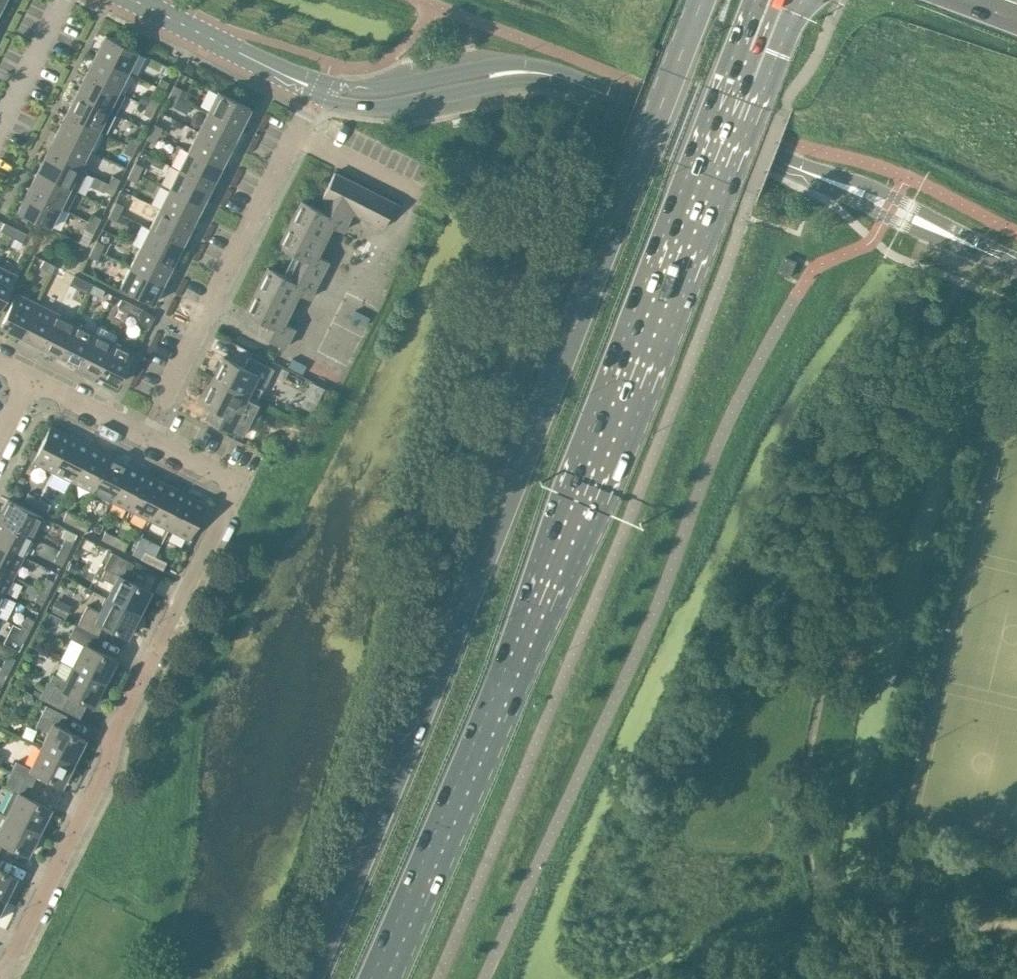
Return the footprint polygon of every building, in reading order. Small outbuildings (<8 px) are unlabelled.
[(105,35),(95,55),(127,71),(137,51),(105,35)] [(95,55),(85,75),(117,91),(127,71),(95,55)] [(85,75),(76,94),(115,114),(125,94),(117,91),(85,75)] [(157,86),(165,90),(169,82),(161,78),(157,86)] [(170,93),(178,97),(182,89),(174,85),(170,93)] [(208,111),(240,128),(250,107),(218,91),(208,111)] [(166,100),(174,104),(178,97),(170,93),(166,100)] [(66,113),(98,129),(105,133),(115,114),(76,94),(66,113)] [(147,105),(155,109),(159,102),(151,98),(147,105)] [(143,113),(151,117),(155,109),(147,105),(143,113)] [(198,131),(230,147),(240,128),(208,111),(198,131)] [(66,113),(56,133),(88,149),(98,129),(66,113)] [(151,131),(159,135),(162,128),(154,124),(151,131)] [(147,139),(155,143),(159,135),(151,131),(147,139)] [(188,150),(221,166),(230,147),(198,131),(188,150)] [(56,133),(47,152),(79,168),(88,149),(56,133)] [(128,144),(136,148),(139,140),(132,136),(128,144)] [(124,152),(132,156),(136,148),(128,144),(124,152)] [(179,169),(211,186),(221,166),(188,150),(179,169)] [(47,152),(37,171),(76,191),(86,172),(79,168),(47,152)] [(131,170),(139,174),(143,166),(135,162),(131,170)] [(169,189),(201,205),(211,186),(179,169),(169,189)] [(127,178),(135,182),(139,174),(131,170),(127,178)] [(27,190),(60,207),(67,210),(76,191),(37,171),(27,190)] [(322,197),(326,200),(335,204),(347,179),(334,172),(322,197)] [(108,183),(116,187),(120,179),(112,175),(108,183)] [(335,204),(346,210),(359,184),(347,179),(335,204)] [(105,190),(112,194),(116,187),(108,183),(105,190)] [(346,210),(352,213),(358,216),(371,190),(359,184),(346,210)] [(159,209),(191,225),(201,205),(169,189),(159,209)] [(17,211),(49,227),(60,207),(27,190),(17,211)] [(371,190),(358,216),(370,221),(382,196),(371,190)] [(382,196),(370,221),(382,228),(395,202),(382,196)] [(290,223),(324,240),(331,225),(343,231),(352,213),(346,210),(335,204),(326,200),(321,210),(301,200),(290,223)] [(112,209),(120,213),(123,205),(116,201),(112,209)] [(108,217),(116,221),(120,213),(112,209),(108,217)] [(149,228),(182,244),(191,225),(159,209),(149,228)] [(89,221),(97,225),(101,218),(93,214),(89,221)] [(85,229),(93,233),(97,225),(89,221),(85,229)] [(0,230),(11,235),(15,228),(4,222),(0,230)] [(293,267),(318,279),(328,260),(317,255),(324,240),(290,223),(278,246),(298,256),(293,267)] [(11,235),(23,241),(27,233),(15,228),(11,235)] [(140,247),(172,263),(182,244),(149,228),(140,247)] [(92,248),(100,252),(104,244),(96,240),(92,248)] [(130,267),(162,283),(172,263),(140,247),(130,267)] [(89,255),(96,259),(100,252),(92,248),(89,255)] [(786,256),(779,272),(790,276),(797,261),(786,256)] [(40,267),(51,273),(55,265),(44,259),(40,267)] [(51,273),(62,278),(66,271),(55,265),(51,273)] [(0,307),(16,275),(0,267),(0,307)] [(120,287),(152,303),(162,283),(130,267),(120,287)] [(256,290),(291,307),(298,293),(309,298),(318,279),(293,267),(288,277),(268,267),(256,290)] [(71,282),(90,292),(93,284),(74,275),(71,282)] [(90,292),(101,298),(104,290),(93,284),(90,292)] [(259,334),(284,347),(285,347),(294,327),(283,322),(291,307),(256,290),(245,313),(265,323),(259,334)] [(0,325),(20,335),(36,303),(16,293),(0,325)] [(117,306),(128,311),(132,304),(121,298),(117,306)] [(20,335),(39,345),(55,313),(36,303),(20,335)] [(128,311),(140,317),(143,309),(132,304),(128,311)] [(39,345),(59,355),(75,323),(55,313),(39,345)] [(59,355),(78,364),(94,332),(75,323),(59,355)] [(78,364),(97,374),(113,342),(94,332),(78,364)] [(97,374),(117,384),(133,352),(113,342),(97,374)] [(223,356),(212,379),(246,397),(257,402),(265,387),(274,368),(249,356),(243,366),(223,356)] [(204,418),(240,436),(257,402),(246,397),(212,379),(200,402),(210,407),(204,418)] [(32,461),(53,471),(70,436),(50,426),(32,461)] [(53,471),(72,481),(89,446),(70,436),(53,471)] [(72,481),(91,490),(109,455),(89,446),(72,481)] [(91,490),(110,500),(128,465),(109,455),(91,490)] [(110,500),(130,509),(147,474),(128,465),(110,500)] [(130,509),(149,519),(166,484),(147,474),(130,509)] [(149,519),(168,529),(186,494),(166,484),(149,519)] [(24,500),(35,506),(39,498),(28,492),(24,500)] [(168,529),(189,539),(206,504),(186,494),(168,529)] [(33,536),(43,516),(8,498),(0,514),(0,520),(33,536)] [(35,506),(47,511),(50,504),(39,498),(35,506)] [(63,519),(74,525),(78,517),(67,512),(63,519)] [(74,525),(85,531),(89,523),(78,517),(74,525)] [(23,556),(33,536),(0,520),(0,544),(23,556)] [(101,539),(113,544),(117,537),(105,531),(101,539)] [(113,544),(124,550),(128,542),(117,537),(113,544)] [(59,550),(67,553),(73,542),(65,538),(59,550)] [(13,575),(23,556),(0,544),(0,569),(13,575)] [(54,561),(62,565),(67,553),(59,550),(54,561)] [(140,558),(152,564),(156,556),(144,550),(140,558)] [(108,598),(138,613),(150,590),(126,578),(134,563),(111,552),(103,567),(105,568),(101,577),(115,584),(108,598)] [(152,564),(163,569),(167,561),(156,556),(152,564)] [(4,595),(13,575),(0,569),(0,593),(4,595)] [(40,588),(48,592),(54,581),(46,577),(40,588)] [(34,600),(42,603),(48,592),(40,588),(34,600)] [(77,625),(97,635),(103,624),(127,636),(138,613),(108,598),(101,612),(87,605),(77,625)] [(21,627),(29,631),(34,620),(26,616),(21,627)] [(74,666),(104,681),(116,658),(92,646),(97,635),(77,625),(75,624),(69,637),(85,645),(74,666)] [(15,638),(23,642),(29,631),(21,627),(15,638)] [(1,666),(9,670),(15,658),(7,654),(1,666)] [(4,681),(9,670),(1,666),(0,669),(0,679),(4,681)] [(39,697),(61,708),(68,693),(92,705),(104,681),(74,666),(67,681),(52,673),(48,682),(47,681),(39,697)] [(41,746),(73,762),(84,738),(60,726),(66,715),(46,705),(35,725),(48,732),(41,746)] [(10,773),(32,784),(37,773),(61,785),(73,762),(41,746),(30,768),(16,761),(10,773)] [(2,812),(38,830),(50,807),(26,795),(32,784),(10,773),(3,785),(13,790),(2,812)] [(3,842),(27,854),(38,830),(2,812),(0,811),(0,848),(3,842)] [(4,899),(16,876),(0,868),(0,897),(4,899)]
